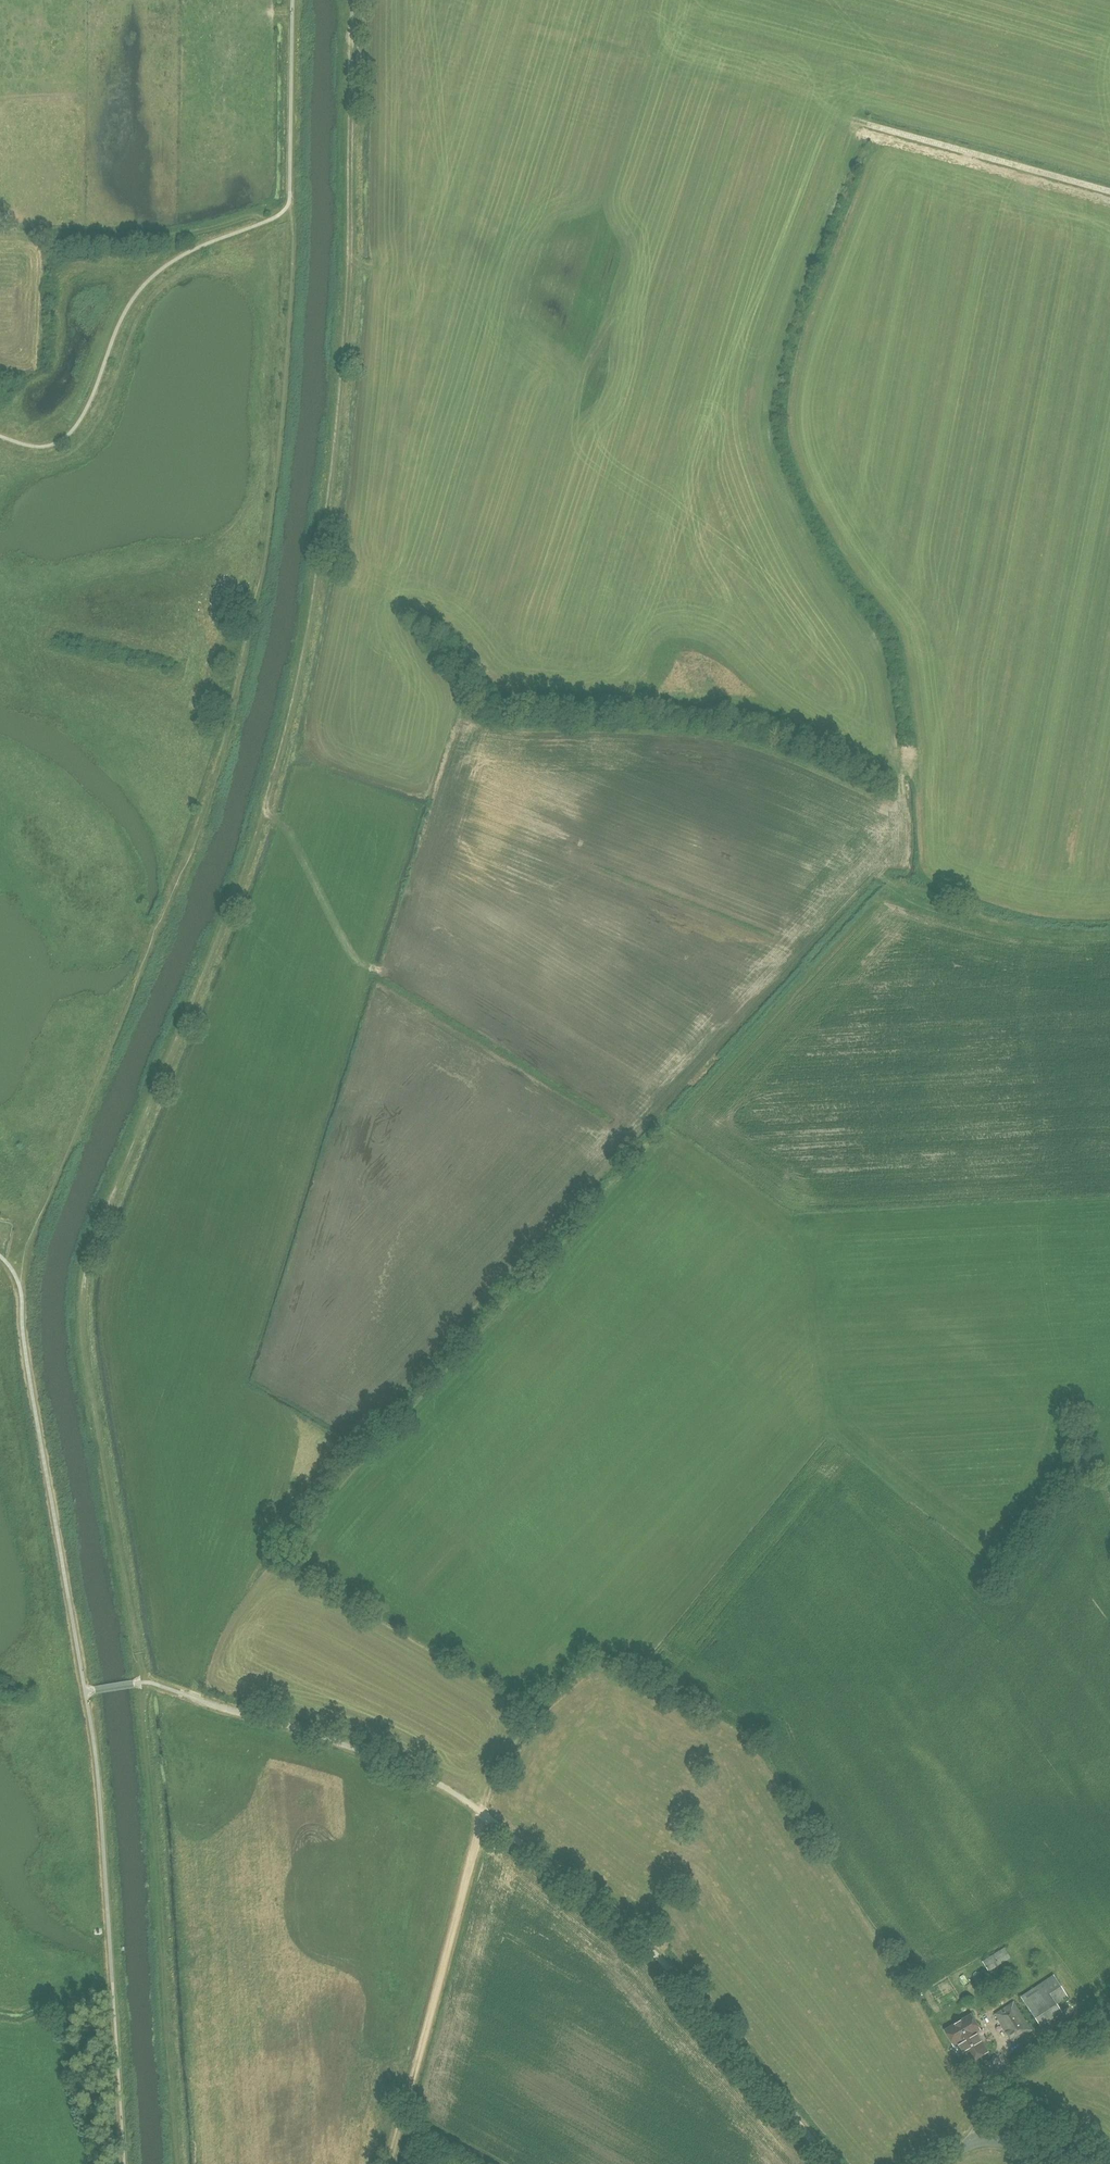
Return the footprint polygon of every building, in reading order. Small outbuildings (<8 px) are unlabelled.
[(989,1971),(1010,1958),(1004,1947),(982,1960),(989,1971)] [(1034,2018),(1068,1997),(1054,1975),(1020,1996),(1034,2018)] [(1013,2042),(1032,2030),(1014,2002),(995,2013),(1013,2042)] [(987,2051),(975,2031),(979,2029),(971,2015),(945,2029),(953,2043),(957,2041),(969,2062),(987,2051)]
